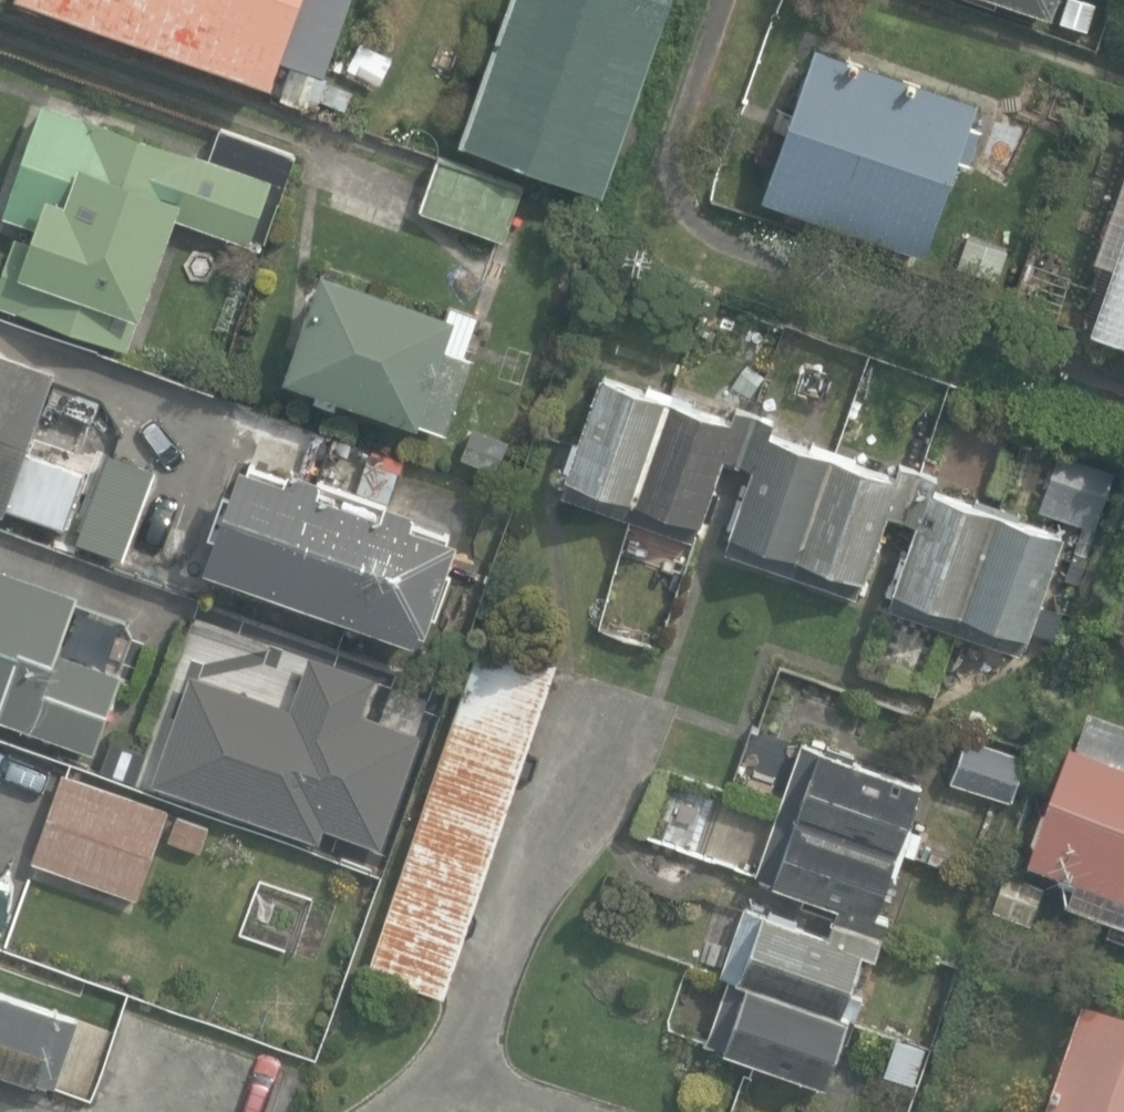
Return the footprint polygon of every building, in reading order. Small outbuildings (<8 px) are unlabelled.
[(289,86),(300,56),(343,72),(368,0),(48,0),(289,86)] [(605,194),(674,0),(517,0),(465,144),(605,194)] [(1053,14),(1058,0),(1011,0),(1053,14)] [(1090,30),(1098,3),(1090,0),(1068,0),(1062,21),(1090,30)] [(767,198),(926,253),(959,160),(971,164),(983,130),(972,126),(980,104),(819,48),(767,198)] [(218,130),(211,153),(42,100),(5,218),(39,228),(34,242),(14,236),(0,281),(0,305),(129,345),(138,318),(144,320),(174,225),(248,248),(252,238),(266,242),(294,154),(218,130)] [(424,208),(507,237),(525,185),(442,156),(424,208)] [(964,269),(1030,293),(1042,258),(976,234),(964,269)] [(1123,339),(1123,237),(1093,328),(1123,339)] [(288,376),(446,432),(473,356),(447,346),(457,317),(326,270),(288,376)] [(58,522),(77,470),(18,449),(48,369),(0,351),(0,501),(58,522)] [(897,589),(1029,635),(1031,629),(1036,631),(1045,606),(1040,604),(1064,535),(1020,520),(1022,514),(979,499),(977,505),(932,489),(936,478),(902,466),(898,477),(856,463),(858,457),(816,442),(814,448),(770,432),(774,420),(738,408),(734,421),(692,406),(695,400),(652,385),(650,391),(605,376),(570,476),(701,522),(703,516),(708,518),(717,493),(712,491),(725,455),(757,466),(734,533),(865,578),(867,572),(872,574),(881,548),(876,547),(889,512),(920,523),(897,589)] [(500,472),(512,439),(474,425),(462,458),(500,472)] [(199,561),(420,639),(457,535),(407,518),(412,503),(380,492),(376,506),(315,484),(319,472),(286,460),(282,471),(237,455),(199,561)] [(1094,489),(1111,495),(1119,474),(1102,467),(1094,489)] [(86,742),(113,666),(50,644),(69,588),(0,564),(0,712),(86,742)] [(372,970),(446,995),(558,664),(484,639),(372,970)] [(195,673),(154,783),(324,844),(329,829),(386,849),(427,733),(368,712),(380,677),(313,654),(294,707),(195,673)] [(1120,735),(1108,771),(1070,759),(1029,881),(1072,895),(1065,918),(1123,937),(1123,736),(1120,735)] [(103,769),(138,782),(149,752),(114,739),(103,769)] [(711,1039),(828,1080),(842,1038),(849,1041),(864,998),(849,993),(864,950),(878,955),(891,918),(877,913),(892,872),(898,875),(906,852),(916,855),(924,833),(908,827),(923,783),(806,743),(760,874),(843,903),(831,936),(748,907),(725,974),(733,977),(711,1039)] [(990,785),(1018,796),(1031,763),(1004,751),(990,785)] [(35,860),(139,897),(170,811),(66,773),(35,860)] [(173,838),(202,848),(210,827),(181,816),(173,838)] [(990,919),(1035,936),(1049,894),(1005,879),(990,919)] [(57,1085),(80,1020),(0,992),(0,1065),(57,1085)] [(1049,1111),(1123,1111),(1123,1029),(1081,1015),(1049,1111)] [(896,1036),(881,1077),(913,1088),(928,1047),(896,1036)]
